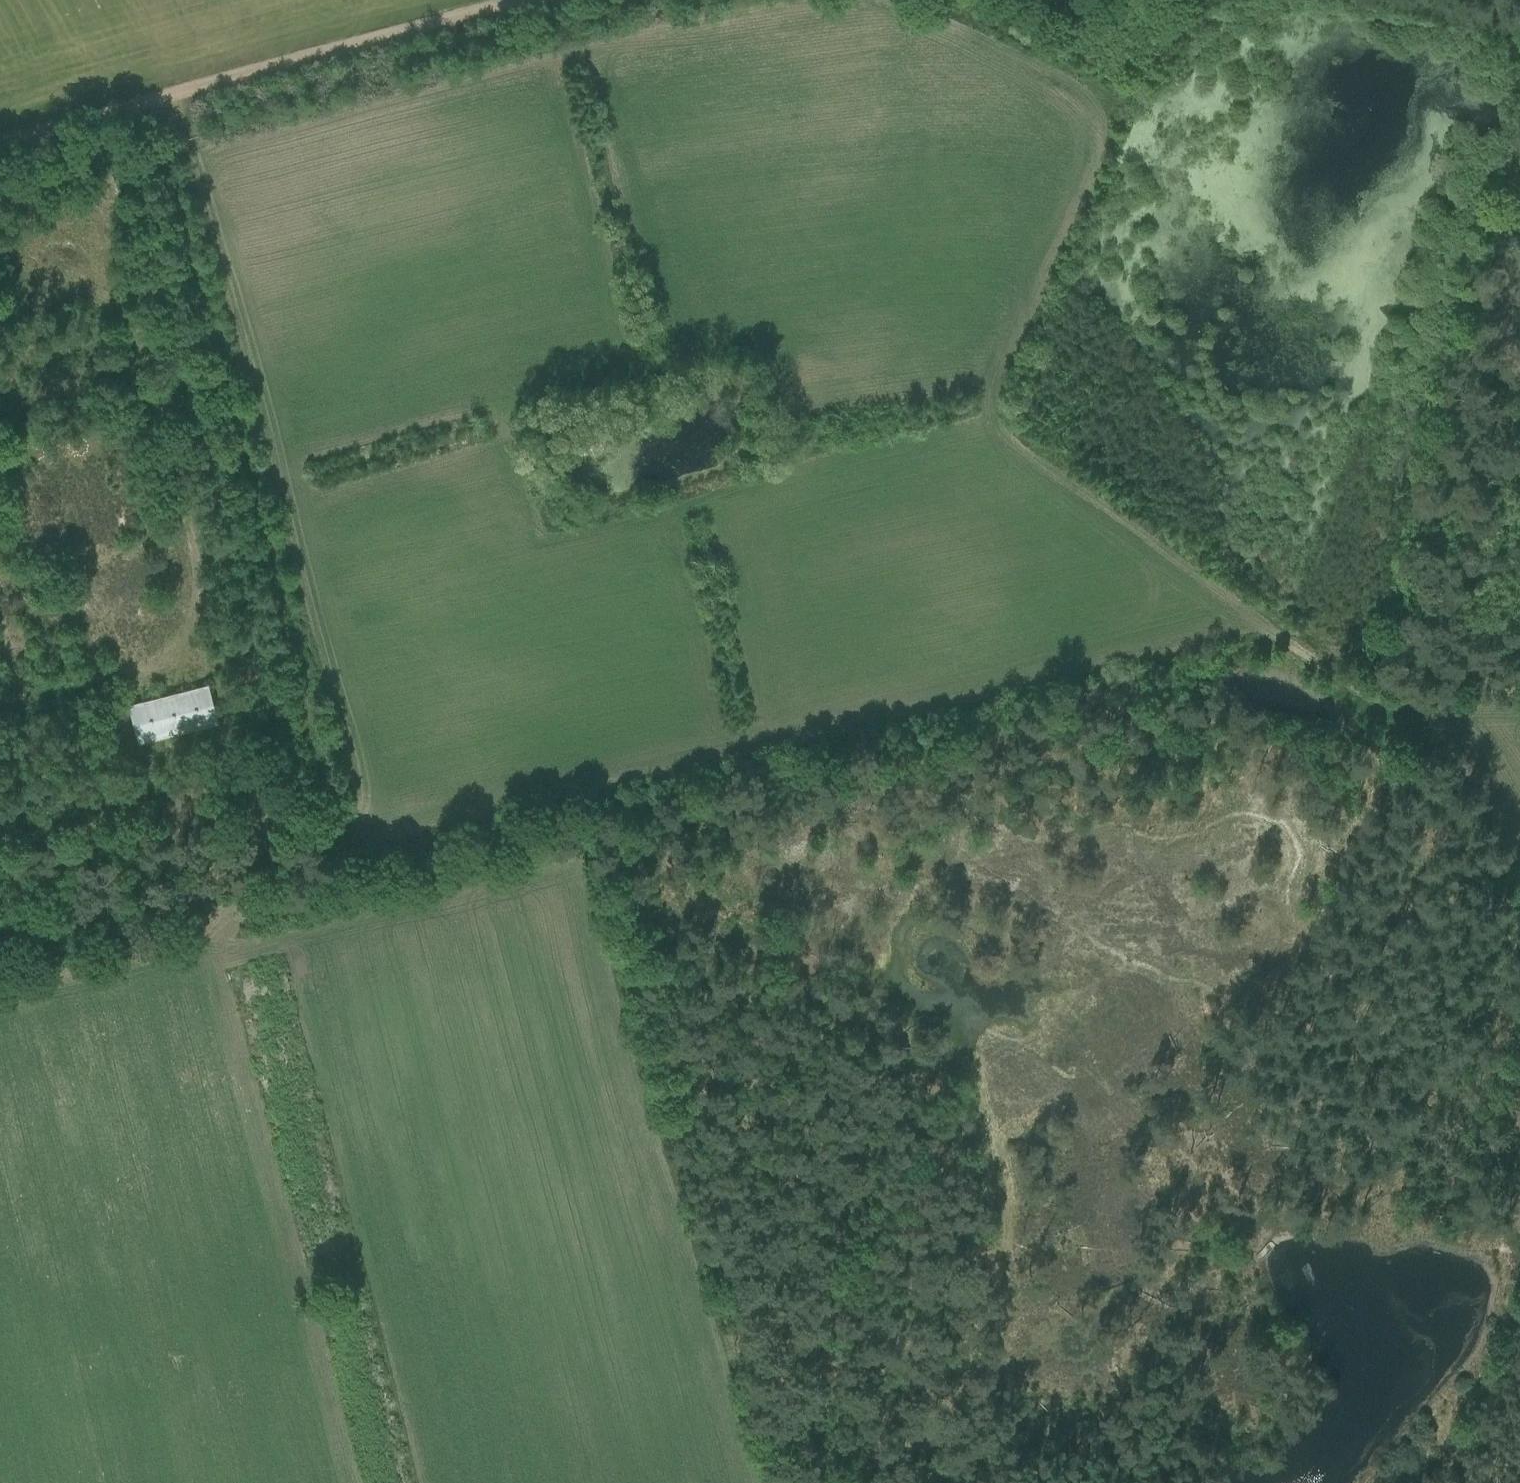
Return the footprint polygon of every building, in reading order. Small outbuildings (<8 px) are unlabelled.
[(217,720),(208,683),(128,704),(137,741),(217,720)]
